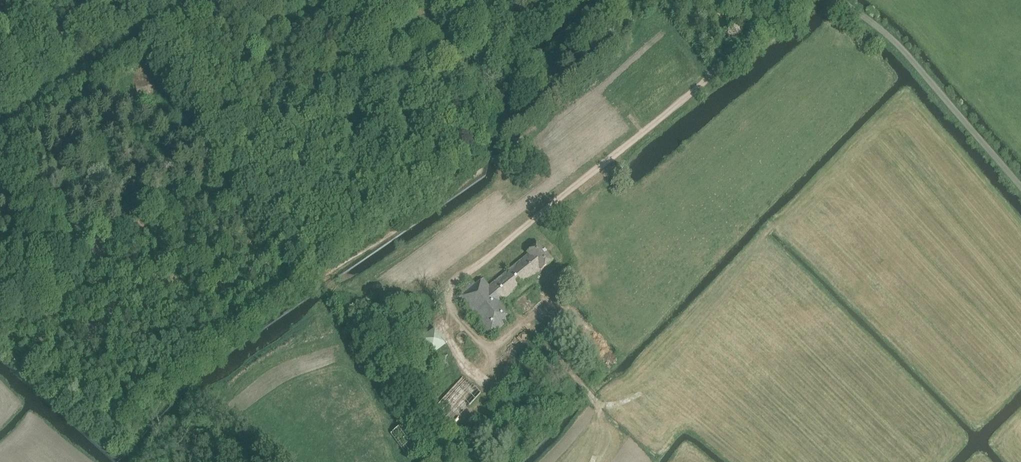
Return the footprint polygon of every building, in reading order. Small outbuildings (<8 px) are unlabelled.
[(502,303),(508,297),(552,261),(538,244),(526,254),(528,255),(489,287),(483,279),(475,286),(471,281),(459,290),(463,295),(458,300),(489,337),(514,317),(502,303)] [(482,396),(463,379),(429,416),(448,434),(482,396)]
